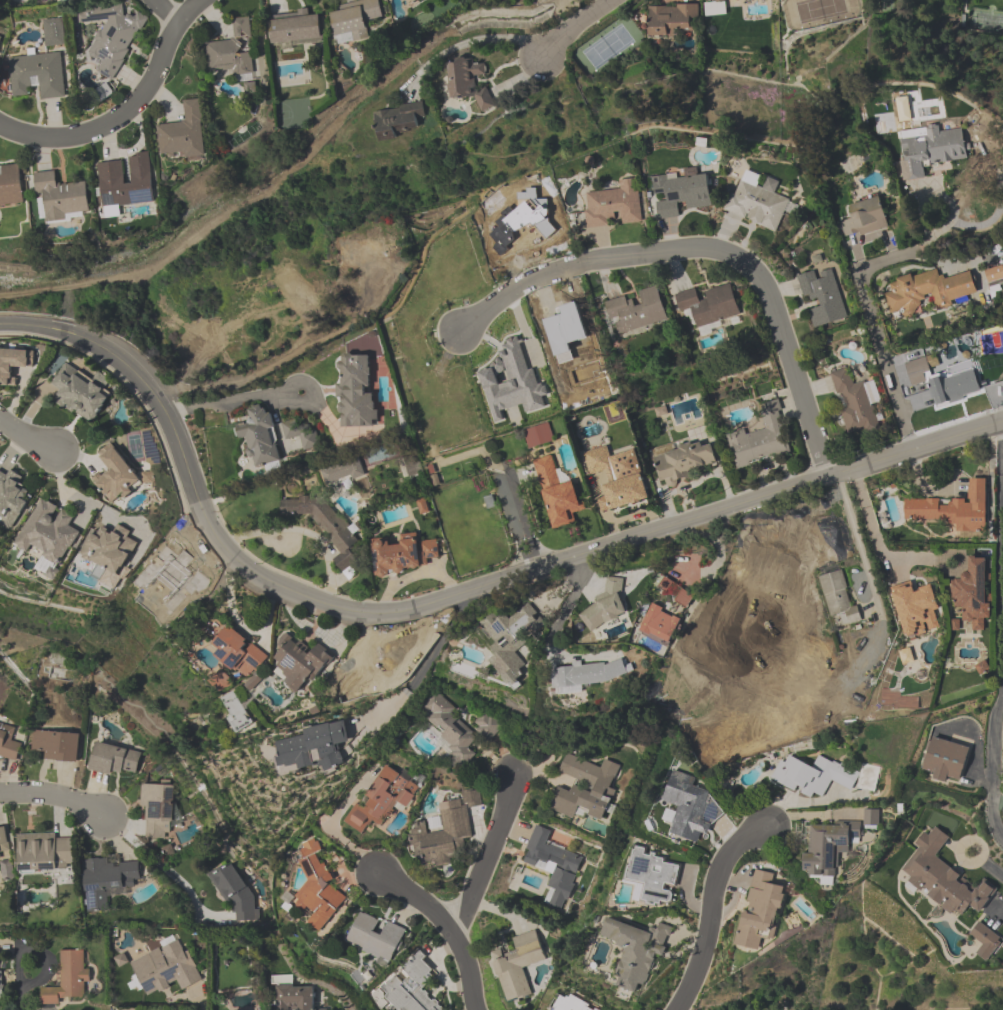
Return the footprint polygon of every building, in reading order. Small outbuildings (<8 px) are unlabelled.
[(336,46),(369,39),(366,23),(382,20),(378,0),(373,0),(329,9),(336,46)] [(745,0),(714,0),(714,2),(704,3),(706,17),(727,15),(726,2),(745,0)] [(146,17),(136,12),(124,13),(123,4),(78,8),(79,25),(97,24),(102,26),(87,56),(98,61),(99,74),(115,82),(146,17)] [(648,37),(673,37),(673,29),(700,29),(699,5),(648,6),(648,37)] [(322,42),(318,15),(308,17),(307,10),(268,15),(272,47),(281,46),(281,47),(322,42)] [(249,17),(231,19),(233,41),(206,43),(208,76),(234,74),(234,82),(254,80),(249,17)] [(65,45),(64,18),(42,19),(44,46),(65,45)] [(64,98),(61,53),(9,57),(11,95),(40,93),(40,100),(64,98)] [(476,99),(477,111),(492,111),(491,90),(476,91),(475,77),(485,76),(484,65),(473,66),(473,60),(447,61),(448,100),(476,99)] [(156,126),(158,159),(205,156),(200,100),(182,101),(184,124),(156,126)] [(373,112),(377,138),(419,130),(417,121),(426,119),(423,104),(373,112)] [(925,179),(923,166),(968,160),(964,129),(941,132),(940,126),(898,132),(904,181),(925,179)] [(150,165),(123,168),(122,161),(97,164),(101,211),(154,205),(150,165)] [(20,166),(0,168),(0,207),(23,205),(20,166)] [(86,181),(57,184),(56,172),(34,174),(39,222),(89,217),(86,181)] [(712,208),(709,173),(653,178),(657,221),(680,219),(679,211),(712,208)] [(724,212),(775,233),(784,212),(793,216),(799,203),(776,194),(781,183),(767,177),(763,187),(739,177),(724,212)] [(583,194),(586,229),(616,226),(616,225),(641,223),(637,179),(618,181),(619,191),(583,194)] [(847,205),(850,216),(839,219),(845,241),(889,230),(880,196),(847,205)] [(797,276),(803,299),(813,296),(816,307),(808,309),(813,328),(847,319),(833,266),(797,276)] [(889,280),(892,292),(885,294),(890,316),(921,309),(920,301),(933,298),(935,307),(977,298),(972,271),(941,278),(939,269),(889,280)] [(1001,269),(986,269),(986,280),(1001,280),(1001,269)] [(732,286),(698,294),(697,289),(674,295),(679,313),(691,311),(695,328),(740,317),(732,286)] [(659,288),(605,299),(612,334),(666,323),(659,288)] [(13,386),(13,369),(33,370),(34,350),(0,348),(0,386),(13,386)] [(934,407),(982,395),(974,362),(930,373),(924,350),(903,355),(913,393),(929,389),(934,407)] [(376,427),(376,394),(370,394),(369,354),(337,354),(338,427),(376,427)] [(93,424),(111,392),(64,366),(52,387),(60,391),(54,402),(93,424)] [(874,379),(852,385),(848,368),(829,372),(836,397),(842,396),(844,405),(839,407),(847,436),(878,428),(872,404),(880,401),(874,379)] [(736,469),(793,452),(777,400),(759,405),(765,426),(726,437),(736,469)] [(240,423),(250,468),(265,465),(266,473),(284,468),(270,403),(250,408),(253,420),(240,423)] [(298,431),(296,420),(282,422),(285,439),(299,437),(302,451),(319,448),(315,428),(298,431)] [(528,448),(554,441),(548,423),(523,431),(528,448)] [(663,489),(690,482),(688,471),(720,463),(715,445),(705,448),(703,441),(654,454),(663,489)] [(107,469),(93,480),(111,506),(141,484),(112,443),(97,455),(107,469)] [(614,469),(607,446),(583,453),(591,476),(614,469)] [(576,523),(574,512),(581,511),(571,471),(557,474),(552,455),(534,460),(550,529),(576,523)] [(364,474),(359,457),(322,469),(327,486),(364,474)] [(23,525),(22,472),(0,472),(0,526),(23,525)] [(642,474),(603,483),(606,495),(597,497),(601,513),(649,501),(642,474)] [(986,533),(986,479),(969,479),(969,500),(904,499),(904,523),(955,523),(955,533),(986,533)] [(282,497),(281,516),(311,517),(340,554),(332,560),(343,574),(356,564),(356,558),(349,549),(359,541),(325,498),(282,497)] [(36,570),(55,580),(80,532),(70,526),(75,517),(41,499),(18,543),(43,556),(36,570)] [(80,557),(94,564),(90,573),(116,585),(136,543),(126,538),(130,531),(119,526),(115,534),(96,524),(80,557)] [(437,540),(418,542),(417,533),(399,534),(400,544),(390,545),(389,538),(371,540),(375,574),(440,567),(437,540)] [(987,558),(965,558),(966,579),(952,579),(952,608),(963,608),(964,631),(983,631),(983,620),(987,620),(987,558)] [(830,617),(840,615),(843,626),(858,622),(843,569),(818,576),(830,617)] [(670,595),(676,587),(664,578),(658,586),(670,595)] [(577,614),(592,635),(631,606),(611,580),(607,583),(611,589),(577,614)] [(931,586),(913,591),(910,582),(891,587),(904,638),(943,628),(931,586)] [(674,599),(684,607),(692,597),(682,589),(674,599)] [(476,626),(497,654),(489,660),(510,687),(531,671),(515,650),(552,622),(533,598),(499,624),(491,615),(476,626)] [(683,617),(652,603),(639,631),(670,645),(683,617)] [(248,683),(267,661),(228,626),(209,648),(248,683)] [(313,652),(286,637),(267,672),(308,694),(330,654),(316,647),(313,652)] [(582,684),(633,678),(631,661),(552,670),(556,697),(583,693),(582,684)] [(454,768),(468,763),(473,756),(469,747),(475,739),(481,737),(490,744),(502,727),(500,722),(490,714),(480,718),(471,730),(456,720),(451,706),(435,694),(424,709),(430,725),(440,732),(454,768)] [(229,733),(248,730),(243,696),(224,699),(229,733)] [(17,761),(21,743),(12,741),(14,729),(0,726),(0,757),(17,761)] [(331,728),(273,740),(280,772),(338,760),(331,728)] [(41,760),(77,764),(80,735),(33,731),(31,751),(42,752),(41,760)] [(969,746),(930,737),(921,774),(960,783),(969,746)] [(95,743),(89,768),(134,779),(140,755),(95,743)] [(812,798),(814,793),(824,797),(830,783),(852,792),(860,772),(818,755),(813,766),(790,757),(788,763),(778,760),(770,781),(812,798)] [(621,766),(603,760),(601,767),(567,756),(560,776),(572,781),(569,791),(557,787),(550,808),(601,825),(621,766)] [(383,827),(396,803),(407,808),(419,786),(383,766),(362,805),(356,802),(344,823),(364,834),(371,821),(383,827)] [(662,802),(678,807),(669,834),(697,843),(700,834),(708,837),(713,822),(704,819),(712,792),(695,787),(698,777),(672,770),(662,802)] [(172,786),(143,785),(143,839),(171,840),(172,786)] [(439,803),(442,831),(427,833),(426,822),(410,824),(416,868),(454,863),(453,856),(464,854),(462,839),(472,838),(468,808),(480,807),(478,790),(460,793),(461,800),(439,803)] [(862,827),(878,827),(879,810),(863,810),(862,827)] [(861,823),(811,822),(811,852),(803,852),(803,876),(837,877),(837,854),(849,854),(849,841),(861,842),(861,823)] [(10,856),(6,824),(0,825),(0,857),(10,856)] [(583,855),(548,844),(552,830),(534,824),(522,863),(553,873),(544,903),(565,910),(583,855)] [(934,858),(949,836),(934,827),(929,835),(922,831),(913,845),(916,848),(901,871),(910,877),(906,883),(962,919),(971,906),(981,913),(997,888),(983,879),(978,887),(934,858)] [(75,870),(74,839),(57,840),(57,833),(17,834),(18,871),(75,870)] [(348,898),(329,884),(333,880),(327,867),(316,859),(322,851),(316,838),(303,843),(296,853),(308,882),(296,898),(299,904),(313,914),(307,922),(320,931),(326,928),(348,898)] [(681,860),(632,849),(625,881),(644,885),(641,900),(671,907),(681,860)] [(83,860),(87,911),(107,909),(105,891),(141,888),(139,863),(113,865),(112,858),(83,860)] [(261,913),(232,862),(209,875),(239,926),(261,913)] [(736,945),(760,950),(763,938),(774,940),(786,887),(772,884),(774,874),(754,869),(736,945)] [(345,946),(393,966),(407,930),(387,922),(382,933),(375,930),(379,920),(359,912),(345,946)] [(627,946),(615,986),(639,993),(641,985),(651,987),(669,926),(657,922),(654,932),(607,918),(601,938),(627,946)] [(986,963),(1002,944),(1002,941),(980,920),(967,935),(981,947),(975,953),(986,963)] [(491,962),(506,1004),(533,995),(523,968),(547,959),(536,929),(511,938),(515,949),(499,954),(500,959),(491,962)] [(130,963),(178,939),(201,980),(181,991),(176,981),(147,995),(130,963)] [(82,949),(82,969),(87,969),(87,982),(83,982),(83,997),(58,997),(57,1003),(39,1003),(39,987),(59,986),(59,949),(82,949)] [(421,988),(437,971),(417,953),(381,992),(400,1009),(445,1009),(421,988)] [(327,1009),(314,1009),(314,987),(293,986),(293,976),(275,976),(275,1009),(327,1009)] [(560,991),(551,1009),(601,1009),(560,991)]
